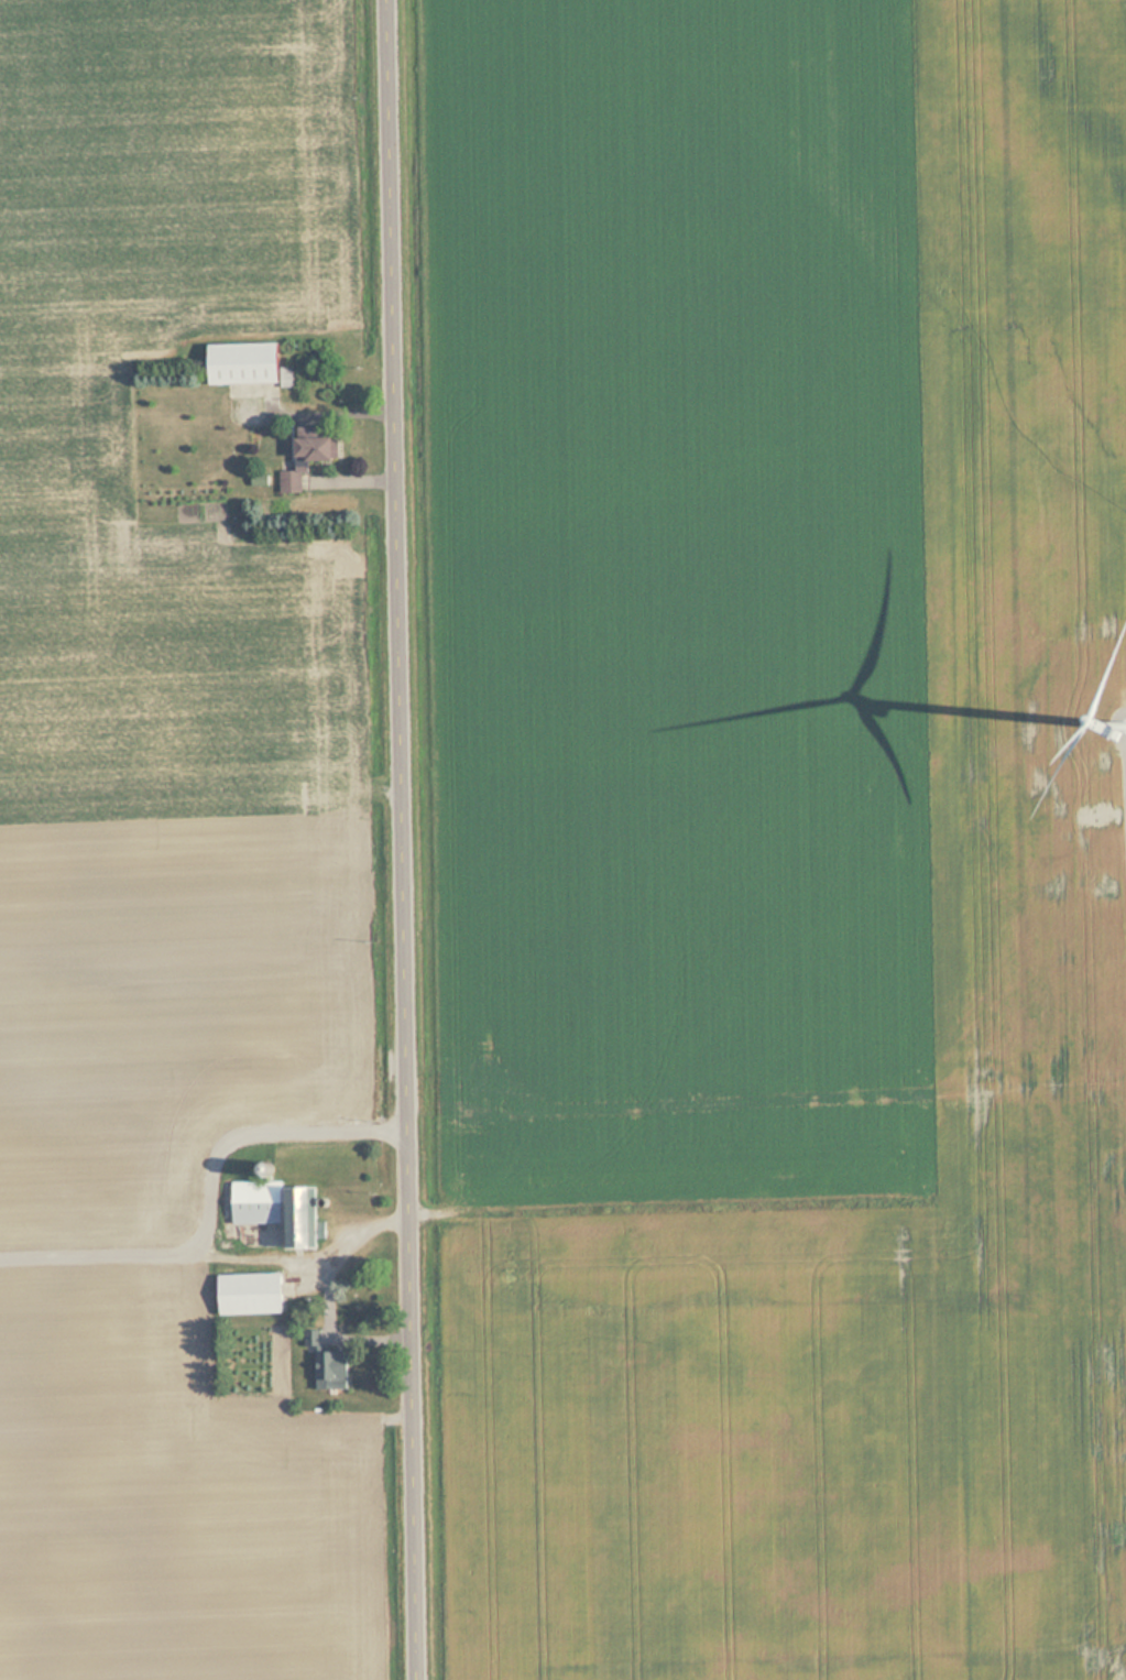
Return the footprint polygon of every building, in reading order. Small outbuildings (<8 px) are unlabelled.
[(216,384),(288,383),(287,342),(216,343),(216,384)] [(302,426),(301,470),(283,470),(282,493),(304,493),(304,461),(344,462),(344,435),(331,435),(331,427),(302,426)] [(283,1248),(325,1248),(324,1186),(285,1187),(285,1181),(234,1181),(234,1224),(283,1224),(283,1248)] [(219,1274),(220,1314),(288,1313),(287,1273),(219,1274)] [(307,1346),(323,1346),(323,1331),(307,1331),(307,1346)] [(356,1352),(317,1352),(317,1380),(356,1380),(356,1352)]
